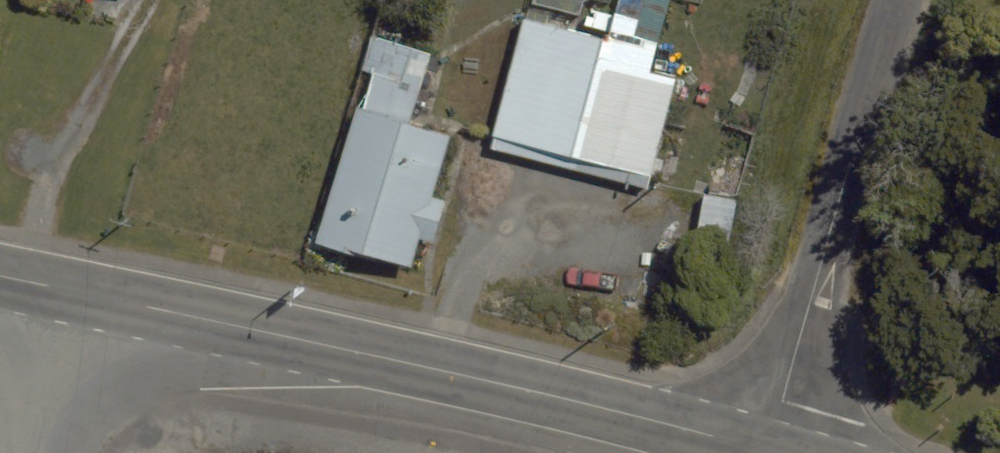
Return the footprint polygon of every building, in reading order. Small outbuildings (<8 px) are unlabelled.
[(650,74),(656,50),(521,16),(487,149),(647,190),(675,81),(650,74)] [(449,136),(357,109),(318,241),(411,269),(419,239),(434,243),(446,201),(431,197),(449,136)]
